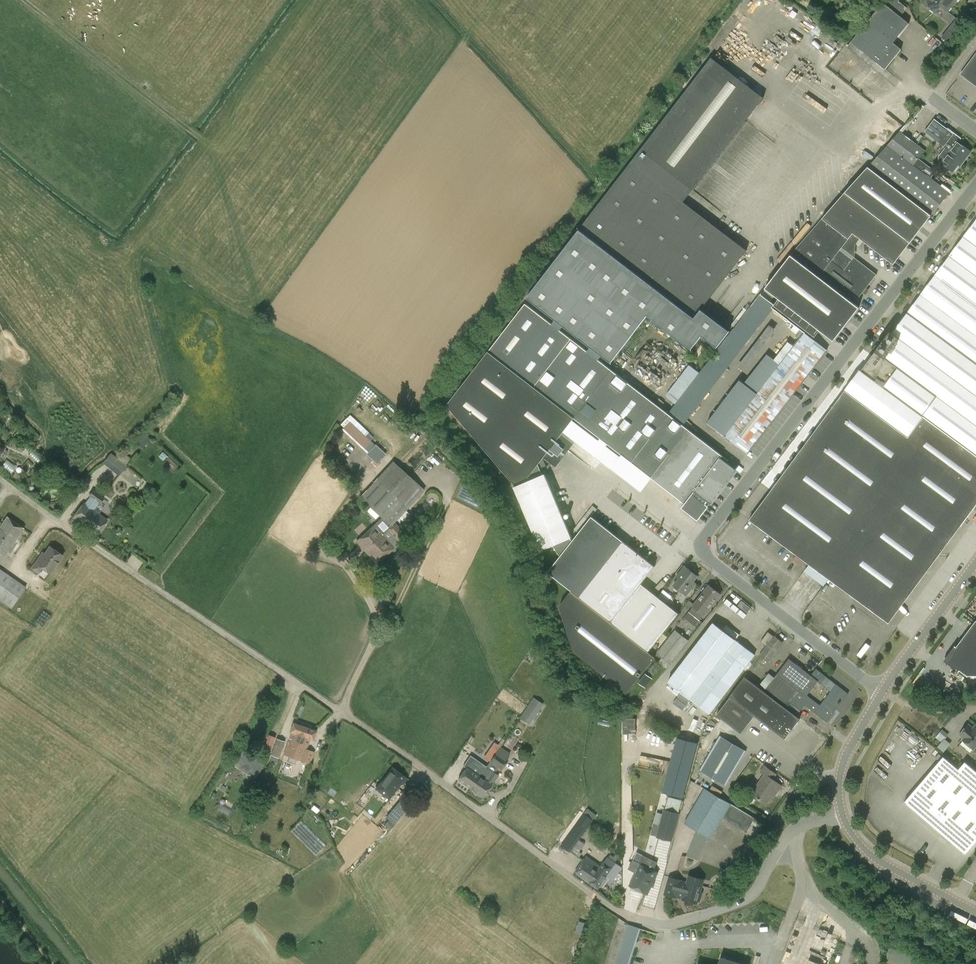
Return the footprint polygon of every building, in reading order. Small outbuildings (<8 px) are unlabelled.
[(852,42),(885,69),(902,49),(894,43),(909,23),(900,16),(907,8),(899,1),(900,0),(886,0),(852,42)] [(922,2),(935,13),(941,6),(948,11),(957,0),(919,0),(922,2)] [(961,23),(957,19),(942,38),(946,41),(961,23)] [(964,71),(965,77),(975,86),(975,54),(964,71)] [(716,348),(730,330),(702,309),(747,250),(684,202),(764,97),(712,58),(579,230),(574,237),(527,298),(611,362),(649,313),(693,347),(701,336),(716,348)] [(953,133),(953,134),(935,119),(925,132),(944,146),(943,147),(945,148),(941,154),(946,158),(941,163),(953,172),(962,161),(964,162),(971,152),(958,142),(961,139),(953,133)] [(899,131),(887,145),(921,171),(926,165),(918,159),(924,150),(899,131)] [(931,215),(949,192),(921,171),(887,145),(868,166),(876,172),(931,215)] [(931,215),(867,166),(822,218),(849,239),(853,233),(893,264),(931,215)] [(849,239),(822,218),(795,250),(858,299),(877,274),(854,257),(852,259),(840,250),(849,239)] [(893,334),(890,332),(847,390),(908,435),(923,416),(975,456),(975,222),(893,334)] [(791,255),(765,288),(834,341),(836,337),(834,336),(836,333),(844,327),(849,322),(848,321),(853,312),(855,309),(857,311),(859,308),(791,255)] [(670,412),(684,423),(738,351),(774,305),(761,295),(725,341),(670,412)] [(610,370),(525,304),(447,405),(516,486),(515,488),(542,550),(572,537),(545,473),(542,475),(538,465),(564,431),(597,456),(607,444),(687,505),(684,509),(697,519),(709,504),(736,468),(610,370)] [(736,366),(742,371),(775,328),(768,323),(736,366)] [(725,435),(748,453),(827,350),(804,332),(757,393),(740,380),(707,423),(725,435)] [(760,360),(754,356),(742,372),(747,376),(760,360)] [(889,623),(975,505),(975,456),(923,416),(908,435),(847,390),(846,389),(813,433),(749,520),(889,623)] [(377,463),(384,456),(349,423),(343,430),(377,463)] [(142,448),(150,440),(146,435),(137,444),(142,448)] [(128,466),(116,457),(111,453),(104,462),(107,465),(120,476),(126,469),(128,466)] [(438,465),(442,461),(436,456),(432,460),(438,465)] [(329,468),(334,473),(341,466),(335,461),(329,468)] [(362,499),(391,525),(422,492),(393,466),(362,499)] [(89,496),(90,497),(85,504),(84,504),(69,524),(79,531),(84,525),(97,534),(107,521),(93,510),(98,503),(99,503),(104,497),(94,490),(89,496)] [(8,517),(0,528),(0,554),(5,557),(24,529),(8,517)] [(582,659),(641,584),(654,566),(591,517),(547,572),(571,591),(560,606),(575,653),(582,659)] [(357,541),(365,551),(376,562),(396,543),(397,540),(404,534),(395,524),(392,526),(386,531),(378,522),(357,541)] [(40,557),(32,569),(39,573),(42,568),(44,570),(51,574),(63,556),(57,552),(50,547),(42,558),(40,557)] [(686,596),(695,583),(693,582),(697,576),(685,566),(676,577),(678,579),(673,586),(686,596)] [(26,588),(0,569),(0,601),(12,609),(26,588)] [(679,613),(641,584),(582,659),(627,694),(655,658),(648,652),(679,613)] [(688,612),(699,621),(703,615),(720,594),(709,586),(688,612)] [(659,596),(667,602),(671,596),(663,590),(659,596)] [(975,620),(956,647),(955,646),(944,661),(958,671),(959,672),(960,670),(967,676),(975,676),(975,620)] [(668,682),(690,699),(735,640),(713,623),(668,682)] [(675,631),(657,654),(669,664),(688,640),(675,631)] [(761,642),(766,646),(773,637),(768,632),(761,642)] [(760,656),(769,663),(784,643),(774,636),(760,656)] [(754,655),(735,640),(690,699),(710,714),(754,655)] [(811,676),(789,659),(775,678),(769,673),(760,685),(787,706),(790,703),(800,711),(805,705),(827,722),(848,694),(816,669),(811,676)] [(645,687),(652,678),(645,673),(638,683),(645,687)] [(717,715),(741,734),(755,716),(785,738),(799,719),(745,678),(731,697),(717,715)] [(543,704),(533,698),(522,716),(531,722),(543,704)] [(546,708),(543,715),(550,719),(553,712),(546,708)] [(313,740),(316,731),(293,723),(290,732),(292,733),(284,755),(310,764),(314,752),(306,749),(310,739),(313,740)] [(973,749),(975,746),(975,725),(973,729),(968,725),(960,734),(964,738),(963,740),(973,749)] [(942,743),(949,735),(943,730),(936,738),(942,743)] [(726,786),(746,752),(741,748),(720,736),(700,770),(726,786)] [(698,743),(678,738),(663,792),(683,798),(698,743)] [(277,741),(271,757),(278,759),(283,743),(277,741)] [(494,743),(490,748),(496,752),(500,747),(501,745),(499,743),(497,745),(494,743)] [(496,752),(489,761),(496,766),(501,769),(507,760),(506,759),(509,753),(500,747),(496,752)] [(486,767),(486,766),(470,755),(463,766),(466,768),(458,780),(471,788),(479,776),(486,767)] [(958,770),(943,757),(904,803),(965,855),(975,842),(975,771),(965,762),(958,770)] [(751,794),(766,805),(775,792),(777,793),(781,786),(772,779),(776,774),(764,766),(761,771),(765,775),(751,794)] [(381,783),(378,787),(377,788),(383,793),(389,798),(393,793),(405,777),(393,767),(381,783)] [(479,776),(471,788),(483,797),(491,785),(498,775),(493,771),(489,768),(486,773),(486,776),(484,779),(479,776)] [(711,838),(723,818),(731,804),(705,789),(685,823),(698,830),(708,837),(711,838)] [(361,804),(368,795),(364,792),(357,801),(361,804)] [(405,796),(398,804),(405,810),(412,802),(405,796)] [(680,799),(669,796),(665,809),(677,812),(680,799)] [(395,807),(386,819),(393,825),(403,814),(395,807)] [(678,814),(665,810),(658,837),(671,841),(678,814)] [(594,820),(585,813),(560,846),(569,852),(584,833),(594,820)] [(573,871),(586,879),(597,864),(584,855),(573,871)] [(601,867),(597,864),(586,879),(590,882),(590,883),(598,889),(616,863),(607,858),(601,867)] [(629,869),(637,873),(630,886),(647,894),(657,873),(644,866),(640,864),(633,861),(629,869)] [(732,871),(738,863),(735,861),(729,869),(732,871)] [(698,900),(700,901),(702,893),(700,892),(702,885),(688,881),(688,883),(681,881),(681,880),(670,877),(665,895),(677,898),(677,897),(684,899),(683,900),(697,903),(698,900)] [(640,928),(628,925),(616,963),(629,963),(640,928)] [(750,960),(721,951),(717,963),(748,963),(750,960)]
